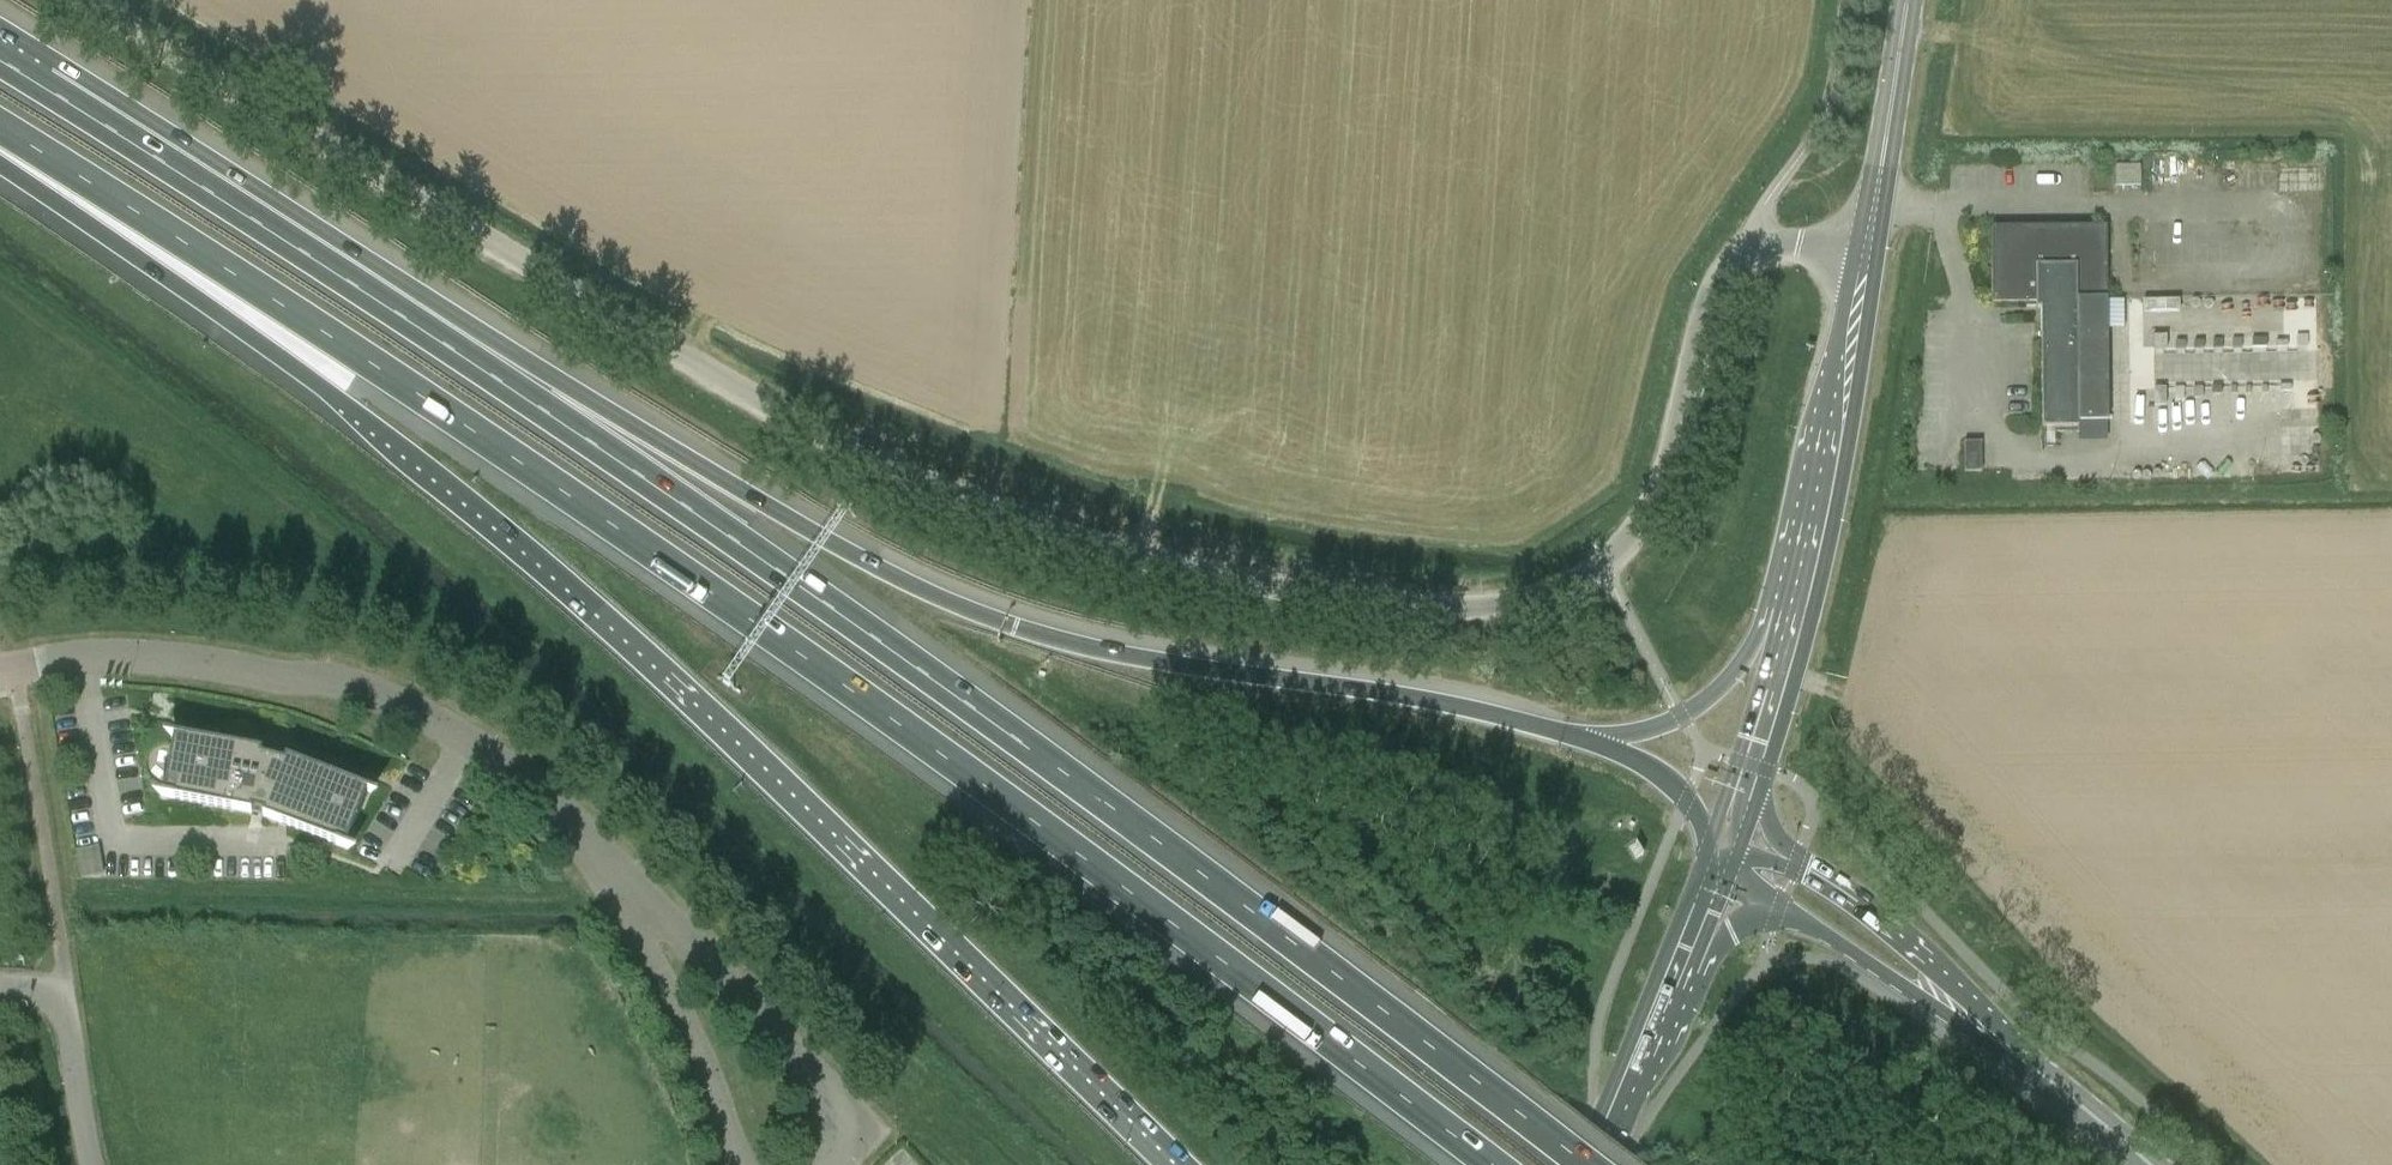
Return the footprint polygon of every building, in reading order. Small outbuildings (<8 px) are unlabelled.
[(2140,185),(2139,165),(2115,166),(2115,186),(2140,185)] [(2108,421),(2106,226),(1991,227),(1992,303),(2036,303),(2036,308),(2041,307),(2042,427),(2078,426),(2078,422),(2108,421)] [(1982,442),(1963,442),(1964,471),(1982,472),(1982,442)] [(162,792),(161,796),(250,812),(251,809),(263,812),(262,815),(347,848),(348,845),(346,844),(366,791),(368,792),(369,789),(285,756),(283,761),(261,754),(262,749),(172,733),(171,736),(173,737),(163,793),(162,792)] [(104,874),(99,846),(76,850),(80,877),(104,874)]
